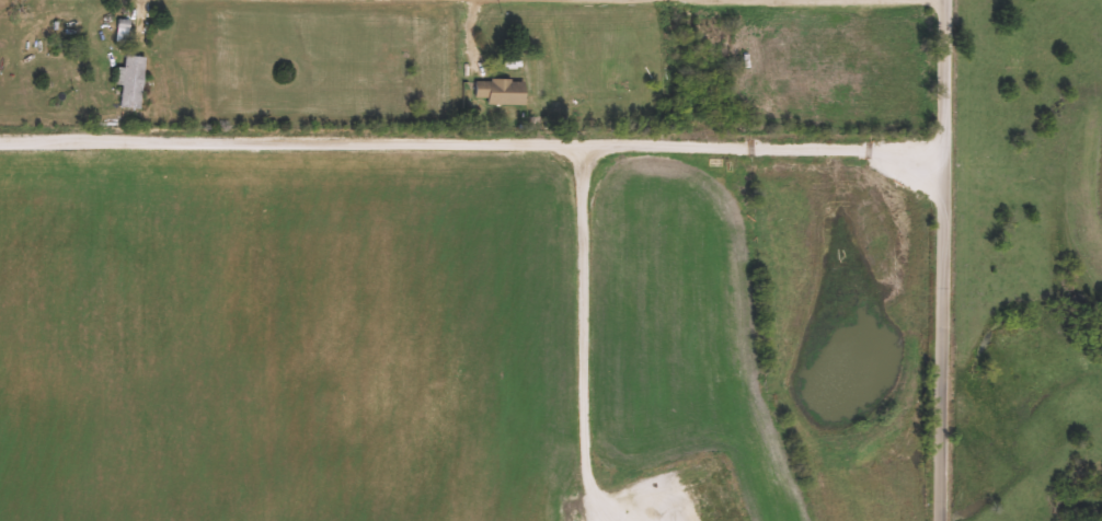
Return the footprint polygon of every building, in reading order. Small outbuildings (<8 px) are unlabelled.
[(124,85),(116,84),(118,68),(125,69),(126,56),(148,58),(141,112),(122,109),(124,85)] [(477,104),(477,80),(527,80),(527,104),(477,104)]
